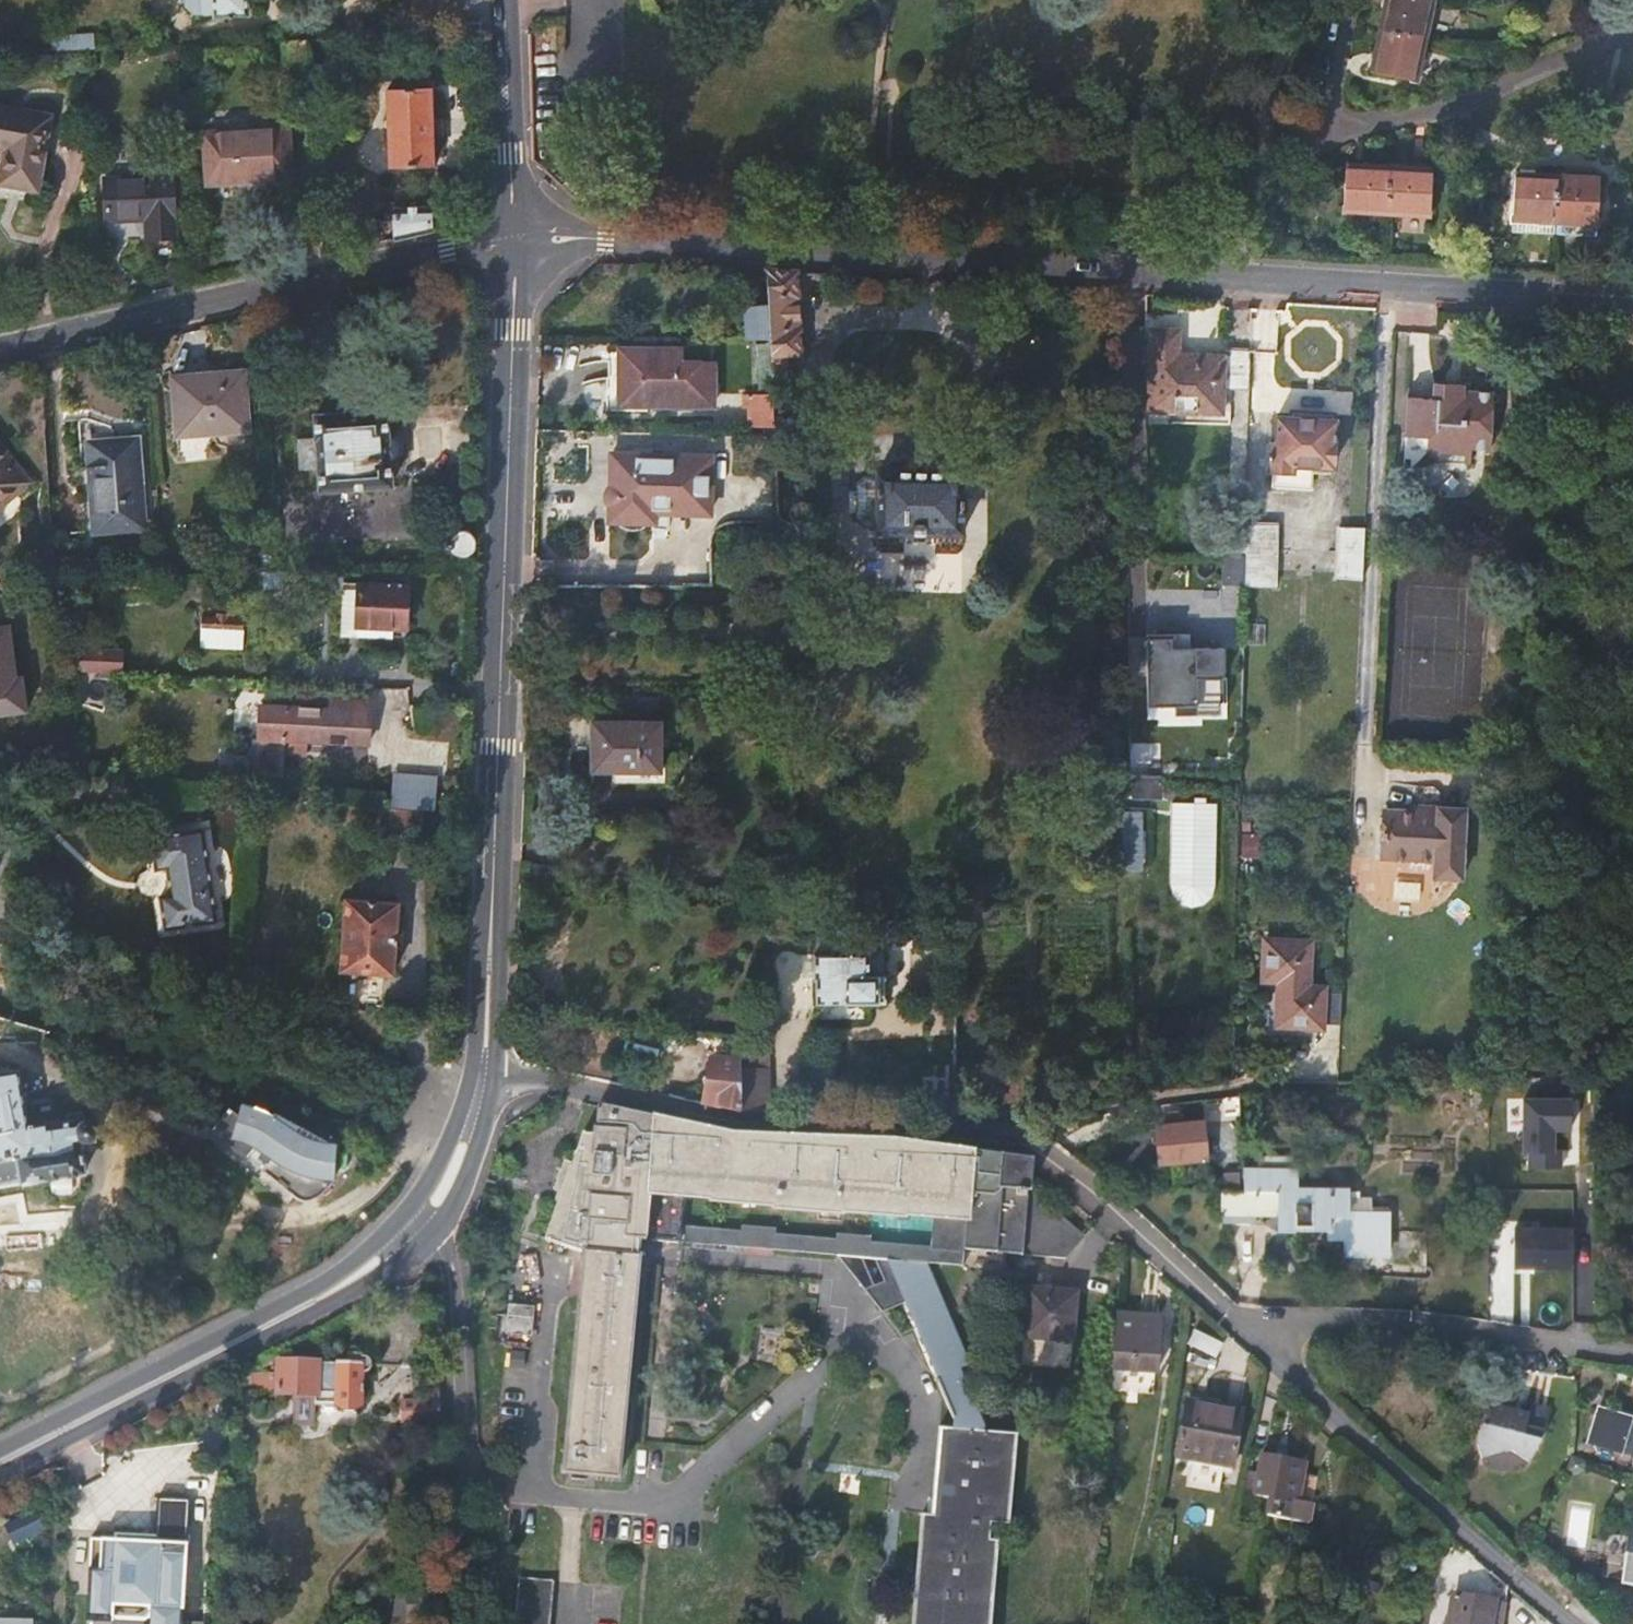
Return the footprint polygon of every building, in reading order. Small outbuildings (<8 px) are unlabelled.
[(204,13),(214,13),(216,15),(248,14),(248,0),(203,0),(204,13)] [(1413,79),(1433,0),(1386,0),(1370,69),(1413,79)] [(60,32),(59,49),(94,51),(95,34),(60,32)] [(429,93),(386,94),(390,171),(434,170),(429,93)] [(5,152),(0,182),(0,184),(39,191),(53,116),(0,108),(0,151),(5,152)] [(286,136),(207,138),(209,187),(288,186),(286,136)] [(1429,216),(1432,170),(1344,164),(1342,211),(1429,216)] [(1596,177),(1514,174),(1512,220),(1593,224),(1596,177)] [(147,237),(153,237),(175,238),(172,177),(105,180),(107,221),(147,219),(147,237)] [(399,209),(399,240),(434,232),(433,210),(399,209)] [(175,238),(153,237),(156,268),(176,265),(175,238)] [(771,352),(773,386),(788,386),(788,358),(801,358),(796,276),(768,274),(767,306),(744,306),(743,340),(755,340),(770,340),(771,352)] [(1248,387),(1249,350),(1223,350),(1222,358),(1177,355),(1177,331),(1151,330),(1150,410),(1176,413),(1177,405),(1221,406),(1223,387),(1248,387)] [(755,351),(771,352),(770,340),(755,340),(755,351)] [(656,363),(621,362),(622,395),(648,396),(647,407),(715,408),(715,368),(683,365),(682,354),(655,354),(656,363)] [(213,429),(213,436),(250,432),(245,371),(175,378),(178,430),(213,429)] [(1433,384),(1432,400),(1465,402),(1465,386),(1433,384)] [(1465,402),(1432,400),(1404,399),(1402,438),(1428,438),(1427,453),(1437,465),(1472,465),(1474,452),(1489,453),(1491,404),(1465,402)] [(316,417),(321,493),(392,487),(387,412),(316,417)] [(1300,488),(1310,488),(1311,468),(1332,470),(1333,465),(1337,463),(1338,448),(1333,440),(1336,420),(1332,420),(1333,415),(1310,413),(1308,419),(1276,417),(1276,442),(1271,443),(1271,472),(1274,472),(1273,486),(1300,488)] [(97,465),(91,466),(96,532),(144,528),(138,439),(95,442),(97,465)] [(35,481),(0,441),(0,511),(35,481)] [(711,461),(612,459),(610,512),(711,513),(711,461)] [(964,478),(877,476),(876,535),(962,534),(964,478)] [(745,483),(744,515),(766,516),(768,484),(745,483)] [(1275,523),(1246,522),(1243,596),(1259,595),(1260,582),(1274,583),(1275,523)] [(453,551),(457,554),(461,555),(465,555),(470,554),(473,551),(476,547),(477,543),(476,538),(474,534),(471,531),(467,529),(463,528),(458,529),(454,531),(452,535),(450,539),(450,543),(451,547),(453,551)] [(1362,559),(1364,532),(1338,531),(1336,582),(1361,583),(1362,559)] [(345,584),(343,627),(408,629),(408,585),(345,584)] [(202,617),(199,647),(241,649),(243,630),(232,630),(232,619),(228,619),(225,616),(216,616),(214,618),(202,617)] [(1225,723),(1228,645),(1150,642),(1147,720),(1225,723)] [(80,651),(79,672),(112,674),(114,654),(80,651)] [(255,737),(251,775),(285,777),(287,753),(308,754),(309,740),(369,744),(371,710),(264,702),(261,737),(255,737)] [(659,725),(599,723),(591,723),(591,726),(591,773),(610,773),(610,784),(662,785),(662,773),(658,772),(659,725)] [(395,773),(392,807),(408,808),(410,774),(395,773)] [(424,810),(438,811),(439,776),(410,774),(408,808),(424,810)] [(1164,780),(1135,780),(1135,802),(1164,802),(1164,780)] [(1207,796),(1194,797),(1194,802),(1172,801),(1171,887),(1175,896),(1181,901),(1188,904),(1194,905),(1204,903),(1210,900),(1214,894),(1216,887),(1218,802),(1207,802),(1207,796)] [(408,808),(392,807),(389,841),(421,843),(424,810),(408,808)] [(1422,813),(1385,811),(1382,860),(1435,862),(1433,880),(1462,880),(1466,812),(1422,808),(1422,813)] [(1142,814),(1121,814),(1122,847),(1142,844),(1142,814)] [(203,830),(152,838),(158,872),(169,870),(173,896),(161,899),(168,930),(218,922),(203,830)] [(1262,834),(1243,834),(1243,857),(1262,857),(1262,834)] [(399,904),(347,900),(342,972),(394,976),(399,904)] [(1321,1025),(1340,1027),(1341,996),(1324,994),(1324,989),(1305,988),(1308,945),(1266,943),(1263,982),(1279,984),(1276,1027),(1321,1031),(1321,1025)] [(817,951),(818,1000),(867,999),(887,999),(887,945),(869,944),(870,950),(852,951),(852,946),(834,947),(835,950),(817,951)] [(867,999),(818,1000),(819,1019),(867,1018),(867,999)] [(85,1173),(80,1142),(95,1141),(95,1135),(97,1130),(97,1126),(94,1122),(91,1120),(83,1120),(81,1113),(67,1115),(67,1123),(27,1128),(18,1071),(10,1071),(8,1059),(4,1056),(1,1055),(0,1055),(0,1187),(25,1183),(26,1188),(46,1185),(45,1180),(85,1173)] [(705,1060),(704,1106),(738,1113),(738,1068),(738,1062),(705,1060)] [(738,1068),(738,1113),(756,1112),(771,1113),(767,1072),(761,1071),(762,1069),(738,1068)] [(1503,1086),(1502,1099),(1535,1096),(1535,1085),(1503,1086)] [(1571,1171),(1573,1099),(1525,1097),(1522,1169),(1571,1171)] [(255,1149),(272,1159),(292,1171),(309,1177),(334,1180),(336,1142),(325,1142),(276,1114),(273,1117),(241,1104),(239,1115),(228,1109),(210,1133),(248,1160),(255,1149)] [(565,1473),(618,1477),(641,1241),(886,1261),(902,1298),(940,1379),(937,1380),(943,1395),(954,1421),(953,1430),(939,1429),(933,1493),(931,1517),(921,1516),(912,1623),(989,1623),(996,1543),(989,1542),(991,1525),(1008,1526),(1015,1436),(984,1433),(985,1428),(963,1376),(960,1370),(968,1367),(926,1264),(962,1268),(963,1250),(1067,1258),(1085,1236),(1030,1187),(1031,1162),(982,1156),(894,1143),(860,1142),(776,1138),(731,1136),(624,1113),(598,1107),(594,1135),(584,1133),(545,1240),(585,1254),(565,1473)] [(1202,1122),(1155,1126),(1160,1162),(1205,1157),(1202,1122)] [(263,1172),(272,1159),(255,1149),(248,1160),(263,1172)] [(1243,1193),(1225,1193),(1224,1225),(1255,1226),(1257,1208),(1280,1208),(1280,1222),(1329,1225),(1329,1232),(1348,1233),(1347,1253),(1387,1254),(1388,1216),(1347,1214),(1347,1194),(1291,1191),(1291,1174),(1242,1172),(1243,1193)] [(1513,1226),(1491,1227),(1492,1307),(1515,1307),(1513,1226)] [(1572,1230),(1513,1230),(1514,1267),(1572,1268),(1572,1230)] [(1075,1294),(1028,1289),(1023,1337),(1072,1341),(1075,1294)] [(533,1308),(511,1306),(510,1334),(532,1335),(533,1308)] [(1115,1313),(1111,1370),(1156,1374),(1160,1317),(1115,1313)] [(254,1373),(253,1390),(280,1392),(280,1394),(296,1395),(317,1396),(317,1403),(338,1404),(342,1409),(354,1411),(364,1405),(366,1372),(374,1371),(377,1363),(375,1357),(367,1356),(366,1353),(350,1352),(350,1365),(280,1362),(279,1368),(274,1368),(274,1374),(254,1373)] [(442,1420),(441,1388),(422,1388),(423,1400),(404,1401),(404,1420),(442,1420)] [(317,1403),(317,1396),(296,1395),(295,1425),(316,1426),(317,1403)] [(1242,1413),(1188,1403),(1178,1457),(1234,1466),(1242,1413)] [(1528,1416),(1492,1406),(1490,1412),(1487,1412),(1478,1446),(1482,1460),(1512,1458),(1532,1465),(1540,1443),(1549,1411),(1531,1406),(1528,1416)] [(1621,1447),(1632,1450),(1632,1426),(1596,1413),(1584,1447),(1616,1458),(1621,1447)] [(1263,1453),(1255,1496),(1272,1499),(1269,1515),(1314,1522),(1322,1476),(1307,1472),(1308,1460),(1263,1453)] [(205,1623),(184,1621),(191,1500),(160,1499),(157,1543),(144,1542),(141,1535),(116,1534),(115,1541),(92,1540),(89,1594),(112,1595),(111,1618),(148,1620),(148,1623),(205,1623)] [(1631,1539),(1625,1585),(1632,1586),(1632,1539),(1631,1539)] [(555,1582),(519,1578),(515,1623),(551,1623),(555,1582)] [(410,1621),(443,1622),(445,1592),(410,1590),(410,1621)] [(111,1618),(112,1595),(89,1594),(87,1617),(111,1618)] [(1453,1596),(1448,1623),(1503,1623),(1506,1605),(1453,1596)]
